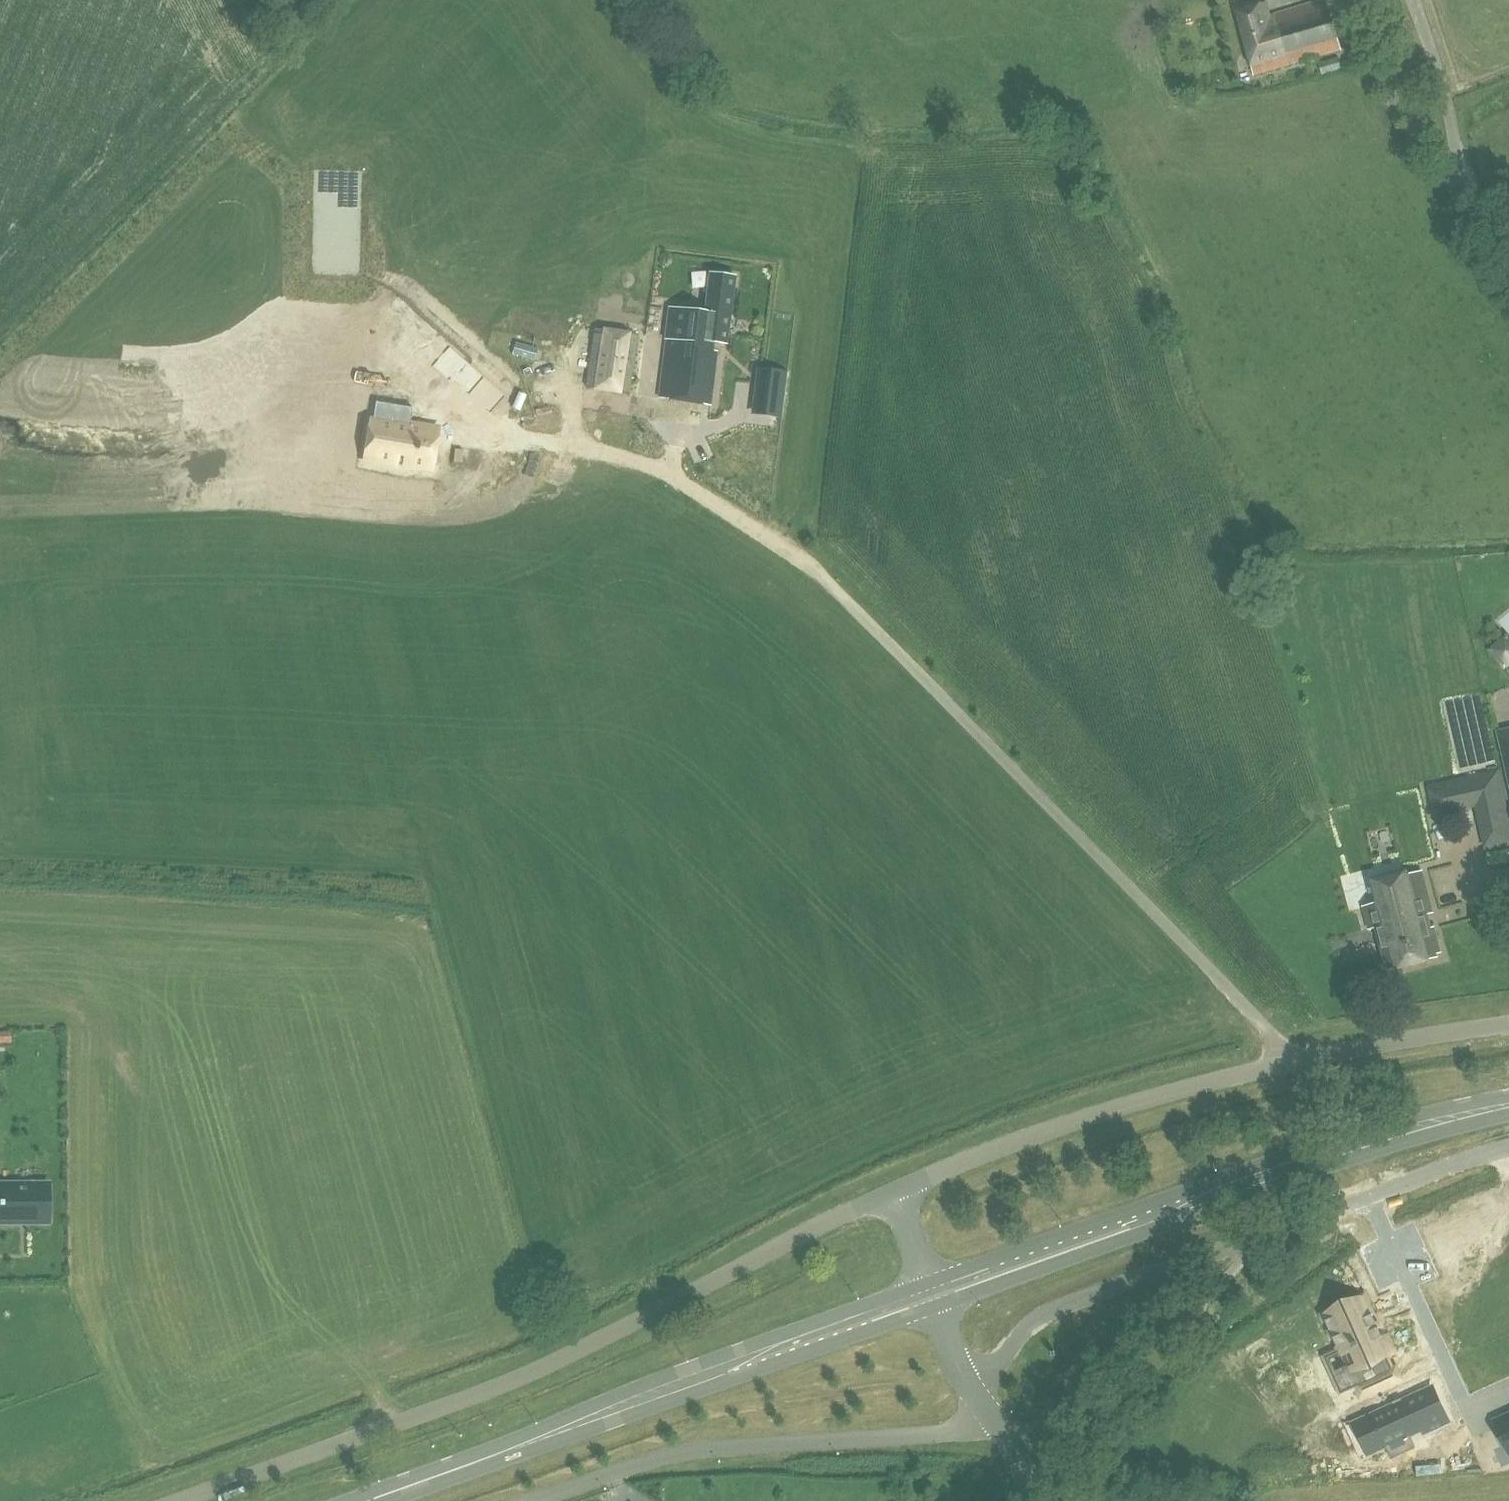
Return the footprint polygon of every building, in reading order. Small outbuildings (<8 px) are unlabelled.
[(1339,49),(1324,0),(1320,0),(1270,14),(1266,1),(1236,10),(1255,74),(1339,49)] [(664,335),(667,336),(659,397),(711,403),(719,342),(726,343),(734,277),(708,274),(703,310),(668,306),(664,335)] [(630,392),(639,333),(594,327),(584,386),(630,392)] [(506,390),(444,338),(429,355),(492,407),(506,390)] [(512,353),(534,359),(537,348),(515,342),(512,353)] [(757,384),(784,388),(786,372),(759,368),(757,384)] [(412,408),(400,407),(398,424),(372,420),(368,448),(366,448),(364,462),(397,467),(398,464),(423,468),(427,445),(435,446),(438,427),(410,423),(412,408)] [(1508,666),(1508,635),(1507,633),(1486,650),(1503,670),(1508,666)] [(1497,731),(1508,783),(1508,728),(1497,731)] [(1499,768),(1427,784),(1434,816),(1475,807),(1484,848),(1488,847),(1489,850),(1508,846),(1508,812),(1499,768)] [(1435,952),(1439,951),(1433,927),(1429,928),(1425,913),(1432,911),(1422,871),(1360,887),(1370,927),(1376,925),(1387,968),(1436,955),(1435,952)] [(0,1186),(0,1218),(46,1218),(46,1186),(0,1186)] [(1364,1297),(1325,1316),(1352,1371),(1338,1378),(1345,1393),(1359,1386),(1364,1396),(1403,1377),(1398,1367),(1395,1369),(1388,1354),(1391,1353),(1364,1297)] [(1448,1423),(1432,1388),(1354,1424),(1367,1454),(1422,1429),(1424,1434),(1448,1423)]
